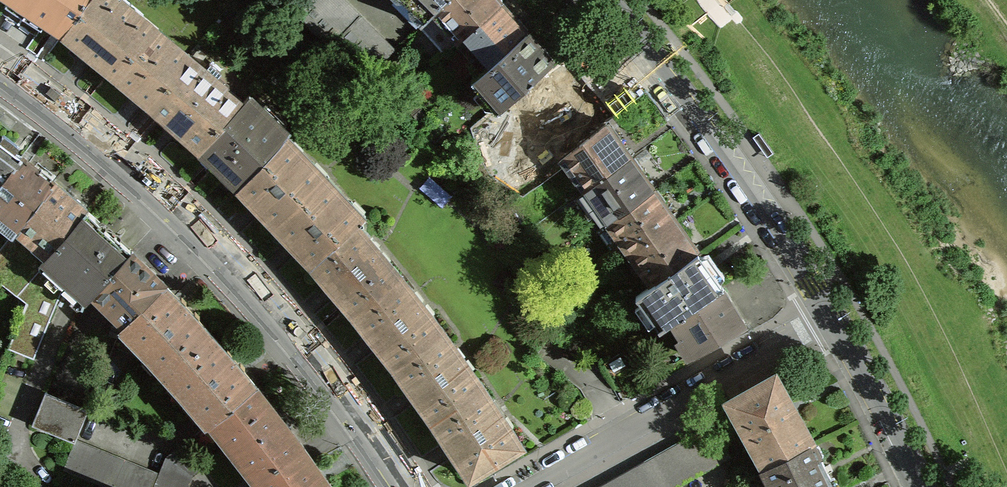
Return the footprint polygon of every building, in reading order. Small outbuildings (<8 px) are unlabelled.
[(0,11),(0,16),(16,26),(34,0),(2,0),(6,2),(0,11)] [(42,26),(59,38),(87,0),(34,0),(16,26),(27,34),(34,38),(42,26)] [(111,6),(115,1),(114,0),(87,0),(59,38),(78,53),(113,81),(149,38),(155,31),(139,17),(135,22),(123,12),(121,14),(111,6)] [(286,11),(328,50),(357,19),(337,0),(297,0),(286,11)] [(423,22),(445,0),(400,0),(423,22)] [(423,22),(417,28),(443,56),(456,45),(498,7),(498,6),(498,5),(498,4),(499,3),(496,0),(445,0),(423,22)] [(470,51),(486,70),(524,36),(523,36),(524,34),(524,32),(516,23),(514,23),(513,22),(512,23),(507,16),(498,7),(456,45),(465,56),(470,51)] [(391,53),(357,19),(328,50),(362,81),(391,53)] [(550,66),(549,64),(549,63),(550,62),(542,52),(541,52),(539,52),(538,52),(534,47),(524,36),(486,70),(469,85),(495,114),(507,103),(550,66)] [(149,38),(113,81),(124,90),(145,108),(185,59),(166,43),(162,48),(149,38)] [(185,59),(145,108),(163,124),(197,153),(241,105),(223,90),(219,95),(209,87),(211,85),(199,75),(203,71),(186,57),(185,59)] [(522,110),(538,128),(576,95),(575,94),(575,93),(575,92),(576,91),(568,81),(566,82),(565,81),(564,82),(558,75),(550,66),(507,103),(517,114),(522,110)] [(584,104),(576,95),(538,128),(533,132),(543,143),(547,139),(564,158),(603,127),(601,124),(601,123),(601,121),(601,120),(593,111),(592,111),(591,110),(589,111),(584,104)] [(227,189),(232,188),(235,191),(281,143),(285,137),(284,137),(270,124),(272,122),(247,99),(241,105),(197,153),(200,157),(198,162),(207,171),(213,169),(216,172),(219,175),(218,181),(227,189)] [(605,130),(603,127),(564,158),(578,178),(573,181),(581,194),(586,190),(628,160),(615,143),(616,142),(616,141),(616,140),(614,136),(609,130),(607,130),(606,129),(605,130)] [(271,229),(319,184),(281,143),(235,191),(248,204),(271,229)] [(18,160),(0,146),(0,183),(18,160)] [(0,183),(0,218),(15,230),(51,185),(28,167),(18,160),(0,183)] [(609,222),(650,192),(638,175),(638,174),(638,173),(639,171),(637,169),(632,161),(630,162),(629,161),(628,161),(628,160),(586,190),(600,210),(595,213),(604,225),(609,222)] [(319,184),(271,229),(285,243),(307,267),(354,226),(355,227),(358,224),(319,184)] [(14,231),(48,259),(84,214),(60,193),(51,185),(15,230),(14,231)] [(627,257),(632,253),(673,224),(661,207),(661,206),(661,205),(662,203),(659,200),(655,193),(653,193),(652,193),(651,193),(650,192),(609,222),(623,241),(618,245),(627,257)] [(112,239),(111,240),(100,230),(96,226),(97,225),(84,214),(48,259),(14,231),(0,249),(0,286),(25,305),(5,351),(31,362),(60,290),(80,308),(81,303),(88,297),(129,254),(112,239)] [(673,225),(673,224),(632,253),(646,273),(641,277),(649,289),(695,256),(683,238),(684,238),(684,236),(684,235),(682,232),(677,225),(676,225),(674,224),(673,225)] [(321,283),(350,317),(398,278),(386,263),(380,268),(361,245),(366,241),(355,227),(354,226),(307,267),(321,283)] [(129,254),(88,297),(120,328),(162,287),(142,268),(129,254)] [(704,268),(695,256),(649,289),(634,299),(657,331),(669,323),(720,290),(704,268)] [(428,317),(422,322),(404,298),(410,294),(398,278),(350,317),(364,334),(391,369),(440,332),(428,317)] [(162,287),(120,328),(153,365),(151,367),(161,379),(208,336),(175,301),(162,287)] [(720,290),(669,323),(679,341),(684,338),(694,354),(743,327),(729,304),(720,290)] [(404,388),(430,423),(481,388),(469,372),(463,377),(446,353),(452,348),(440,332),(391,369),(404,388)] [(207,426),(253,388),(218,347),(208,336),(161,379),(172,391),(175,389),(206,426),(207,426)] [(754,439),(749,445),(762,468),(810,445),(783,398),(772,378),(726,403),(740,429),(748,428),(754,439)] [(269,408),(253,388),(207,426),(252,483),(299,448),(269,408)] [(492,405),(481,388),(430,423),(442,441),(467,480),(520,447),(508,429),(501,434),(485,409),(492,405)] [(72,444),(73,442),(85,412),(43,395),(30,427),(72,444)] [(643,467),(654,486),(674,486),(726,458),(710,429),(659,458),(643,467)] [(61,472),(97,486),(153,486),(158,477),(73,442),(72,444),(61,472)] [(767,486),(830,486),(817,460),(810,445),(762,468),(759,470),(767,486)] [(189,478),(200,470),(181,447),(164,461),(158,477),(153,486),(185,486),(189,478)] [(315,470),(299,448),(252,483),(255,486),(327,486),(315,470)] [(643,467),(607,486),(654,486),(643,467)]
